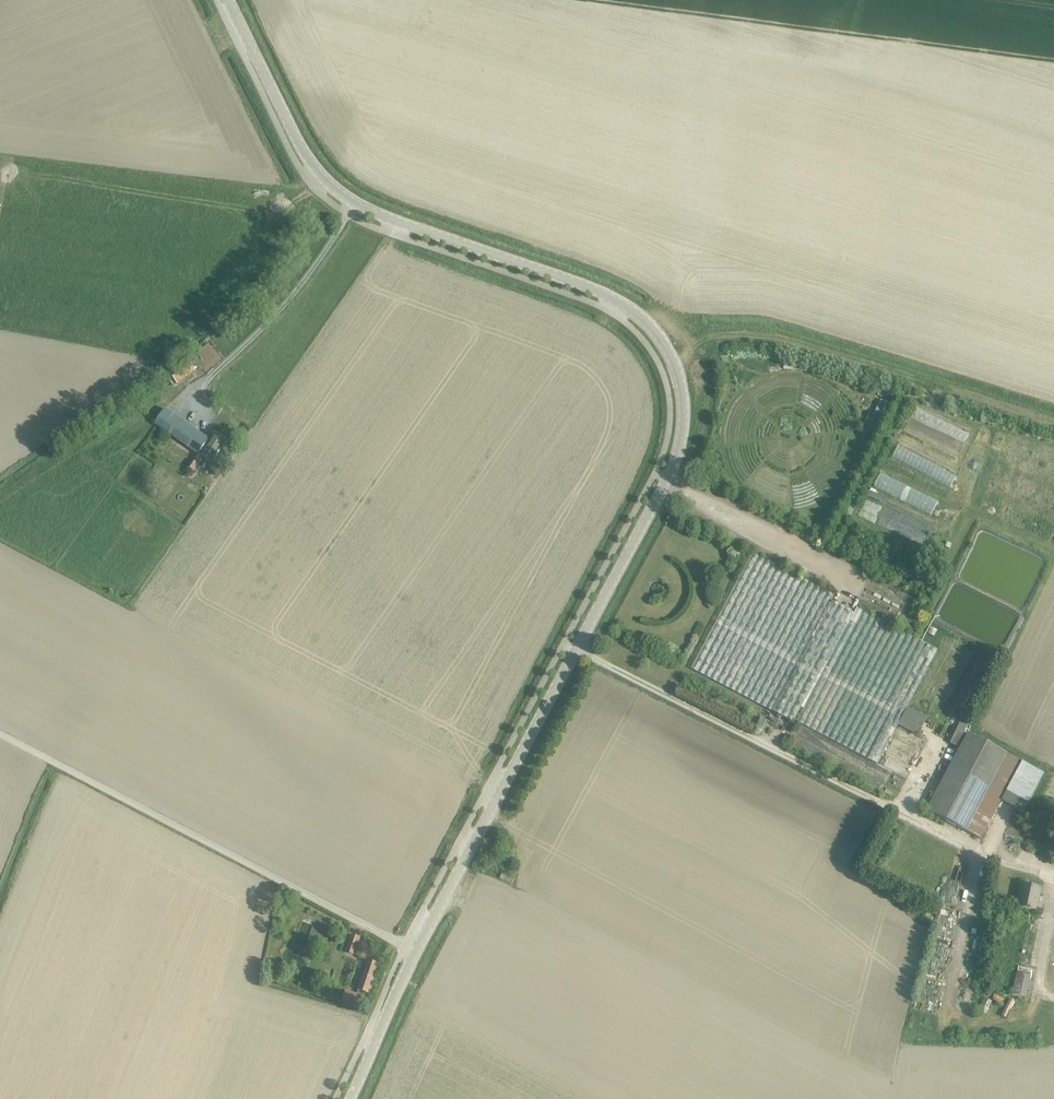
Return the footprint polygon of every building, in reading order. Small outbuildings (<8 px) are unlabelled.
[(187,360),(169,373),(177,384),(195,372),(187,360)] [(881,400),(878,406),(888,410),(891,405),(881,400)] [(212,465),(226,444),(215,436),(211,442),(165,411),(155,426),(212,465)] [(874,415),(868,428),(877,432),(883,420),(874,415)] [(193,472),(198,465),(191,461),(187,468),(193,472)] [(908,707),(938,650),(857,608),(854,614),(830,602),(833,596),(752,553),(692,669),(794,723),(795,720),(878,764),(898,725),(918,735),(927,718),(908,707)] [(931,628),(928,634),(933,636),(936,631),(931,628)] [(968,733),(927,811),(965,832),(981,840),(1022,762),(1007,754),(968,733)] [(512,883),(515,877),(504,872),(501,878),(512,883)] [(1036,911),(1041,888),(1022,884),(1017,907),(1036,911)] [(346,952),(355,955),(360,940),(351,936),(346,952)] [(366,967),(358,991),(359,991),(358,995),(347,991),(344,1001),(359,1006),(362,997),(361,996),(363,993),(369,995),(379,965),(366,961),(364,966),(366,967)] [(1025,998),(1030,976),(1017,973),(1012,995),(1025,998)] [(1009,998),(1000,1015),(1004,1017),(1013,1000),(1009,998)] [(985,999),(978,1012),(983,1014),(990,1002),(985,999)]
